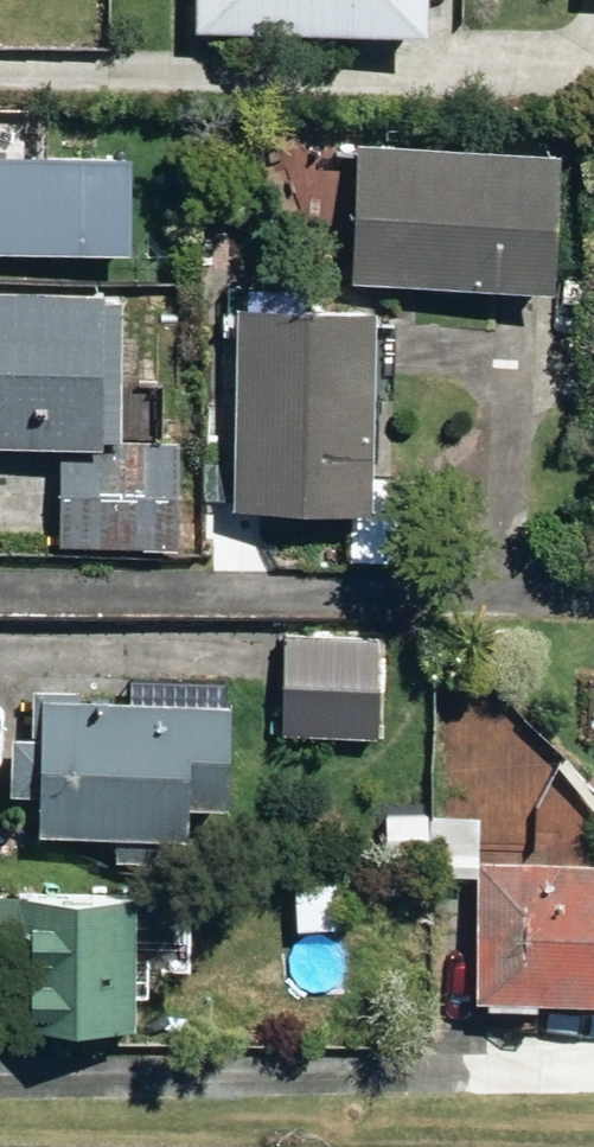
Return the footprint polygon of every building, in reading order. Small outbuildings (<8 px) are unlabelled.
[(194,30),(427,34),(427,0),(195,0),(194,30)] [(344,275),(541,283),(548,147),(351,138),(344,275)] [(361,512),(410,513),(411,472),(362,472),(365,303),(297,300),(297,279),(237,278),(237,299),(229,299),(225,502),(361,507),(361,512)] [(169,545),(171,433),(109,432),(113,292),(93,291),(93,284),(0,282),(0,439),(55,440),(53,542),(169,545)] [(277,726),(374,730),(376,631),(279,628),(277,726)] [(111,857),(179,858),(180,802),(221,803),(221,695),(34,694),(32,831),(112,832),(111,857)] [(424,867),(465,868),(467,812),(426,811),(424,867)] [(593,996),(593,858),(468,856),(465,995),(593,996)] [(289,874),(291,923),(334,920),(331,871),(289,874)] [(127,1020),(128,892),(0,892),(0,965),(7,966),(6,1020),(127,1020)]
